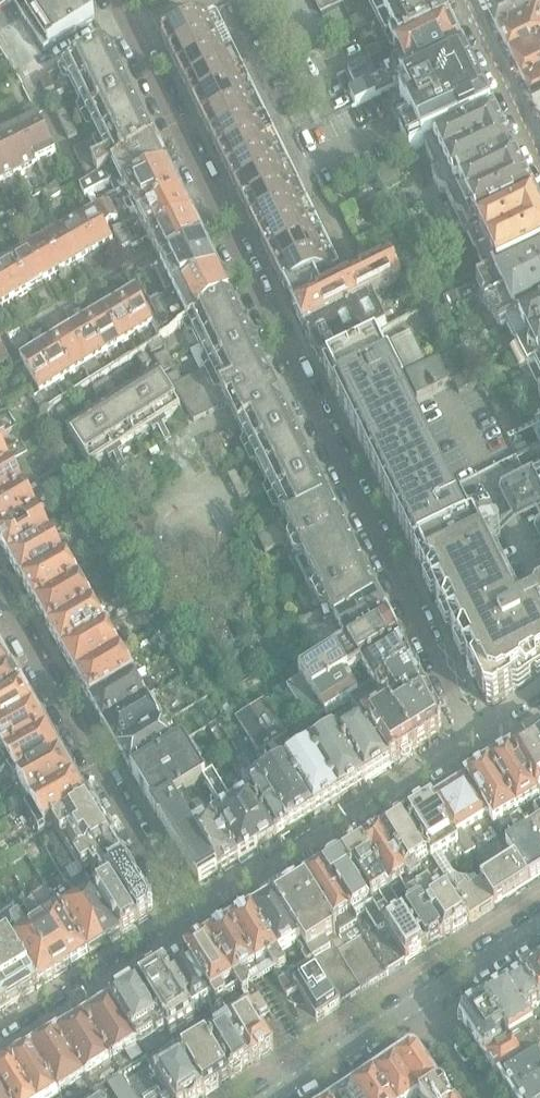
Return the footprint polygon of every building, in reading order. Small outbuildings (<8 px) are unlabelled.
[(12,0),(0,0),(0,8),(13,0),(12,0)] [(85,0),(12,0),(13,0),(38,41),(37,42),(44,52),(49,49),(94,20),(85,0)] [(320,13),(348,0),(314,0),(320,13)] [(384,16),(419,0),(377,0),(384,16)] [(443,12),(443,13),(436,0),(419,0),(384,16),(394,35),(390,37),(395,48),(448,23),(448,22),(443,12)] [(509,26),(539,9),(539,0),(497,0),(509,26)] [(509,26),(522,52),(539,42),(539,9),(509,26)] [(169,55),(217,31),(208,15),(161,37),(164,44),(169,55)] [(400,83),(463,55),(448,23),(395,48),(388,51),(390,55),(357,71),(362,82),(342,92),(350,108),(400,83)] [(177,72),(225,48),(217,31),(169,55),(177,72)] [(539,66),(539,42),(522,52),(531,71),(539,66)] [(119,69),(107,46),(58,70),(63,80),(69,80),(74,91),(119,69)] [(186,88),(233,65),(225,48),(177,72),(186,88)] [(491,113),(486,103),(463,55),(400,83),(406,96),(399,100),(412,125),(399,131),(410,153),(422,147),(491,113)] [(194,105),(241,82),(233,65),(186,88),(194,105)] [(531,71),(539,88),(539,66),(531,71)] [(81,117),(130,93),(119,69),(74,91),(79,101),(76,108),(81,117)] [(53,88),(47,76),(39,81),(45,93),(53,88)] [(202,122),(250,99),(241,82),(194,105),(202,122)] [(96,136),(140,114),(130,93),(81,117),(85,127),(92,127),(96,136)] [(210,139),(258,116),(250,99),(202,122),(210,139)] [(70,122),(64,110),(56,114),(61,126),(70,122)] [(532,199),(491,113),(422,147),(434,171),(431,177),(438,191),(445,194),(455,214),(455,216),(462,230),(464,229),(465,231),(532,199)] [(80,188),(153,140),(140,114),(96,136),(73,150),(86,176),(77,182),(80,188)] [(219,156),(266,133),(258,116),(210,139),(219,156)] [(55,153),(37,117),(17,127),(36,162),(55,153)] [(76,135),(70,122),(61,126),(68,139),(76,135)] [(17,127),(0,135),(0,139),(17,171),(36,162),(17,127)] [(227,173),(274,150),(266,133),(219,156),(227,173)] [(0,139),(0,180),(17,171),(0,139)] [(122,190),(166,167),(153,140),(80,188),(84,197),(111,183),(115,193),(122,190)] [(235,190),(283,167),(274,150),(227,173),(235,190)] [(403,182),(393,160),(374,169),(384,191),(403,182)] [(180,196),(166,167),(122,190),(124,194),(121,196),(125,204),(128,202),(136,217),(180,196)] [(243,207),(291,184),(283,167),(235,190),(243,207)] [(46,202),(62,192),(56,182),(40,192),(46,202)] [(252,224),(299,201),(291,184),(243,207),(252,224)] [(192,220),(180,196),(136,217),(148,241),(192,220)] [(537,207),(532,199),(465,231),(464,231),(466,234),(467,234),(475,253),(474,253),(476,256),(477,256),(485,274),(485,275),(485,276),(476,281),(484,298),(483,302),(487,311),(491,311),(499,328),(505,325),(539,309),(539,214),(537,207)] [(260,241),(308,218),(299,201),(252,224),(260,241)] [(112,244),(103,225),(117,218),(108,202),(95,209),(94,208),(76,219),(95,254),(112,244)] [(268,258),(316,235),(308,218),(260,241),(268,258)] [(95,254),(76,219),(59,228),(79,263),(95,254)] [(160,265),(203,244),(197,230),(192,220),(148,241),(155,254),(160,265)] [(133,241),(123,223),(112,229),(122,247),(133,241)] [(79,263),(59,228),(43,237),(62,272),(79,263)] [(277,275),(324,252),(316,235),(268,258),(277,275)] [(62,272),(43,237),(26,247),(46,282),(62,272)] [(159,302),(217,271),(203,244),(160,265),(136,278),(145,297),(148,300),(156,296),(159,302)] [(46,282),(26,247),(9,257),(28,292),(46,282)] [(315,277),(332,269),(324,252),(277,275),(282,286),(282,285),(285,292),(287,291),(291,300),(293,304),(321,290),(319,286),(315,277)] [(9,257),(0,262),(0,279),(12,301),(28,292),(9,257)] [(373,298),(402,284),(391,260),(322,293),(321,290),(293,304),(294,306),(292,307),(292,309),(293,308),(305,333),(373,298)] [(182,326),(229,297),(217,271),(159,302),(145,309),(153,324),(161,339),(182,326)] [(0,279),(0,308),(12,301),(0,279)] [(153,324),(145,309),(135,289),(121,297),(139,332),(153,324)] [(458,304),(452,293),(443,297),(448,308),(458,304)] [(139,332),(121,297),(103,308),(123,342),(139,332)] [(242,324),(229,297),(182,326),(186,333),(193,334),(198,345),(242,324)] [(384,340),(380,331),(387,328),(373,298),(305,333),(324,371),(366,349),(384,340)] [(123,342),(103,308),(86,318),(106,352),(111,360),(114,358),(109,350),(123,342)] [(539,336),(539,309),(505,325),(516,348),(539,336)] [(106,352),(86,318),(70,328),(90,362),(106,352)] [(204,370),(254,346),(242,324),(198,345),(203,356),(199,361),(204,370)] [(90,362),(70,328),(53,338),(74,372),(82,367),(88,363),(90,362)] [(476,340),(471,329),(454,338),(459,348),(476,340)] [(0,339),(0,343),(0,344),(8,358),(13,368),(22,363),(6,335),(0,339)] [(539,365),(539,336),(516,348),(527,371),(535,367),(539,365)] [(74,372),(53,338),(37,347),(58,382),(74,372)] [(165,348),(161,339),(146,348),(151,354),(165,348)] [(239,400),(272,384),(254,346),(204,370),(181,381),(177,373),(165,378),(184,407),(194,422),(228,405),(238,400),(238,399),(239,400)] [(58,382),(37,347),(20,358),(28,373),(24,376),(27,382),(32,379),(39,393),(32,397),(43,413),(54,406),(43,391),(58,382)] [(373,347),(324,371),(415,557),(463,532),(373,347)] [(170,359),(167,352),(153,358),(158,365),(170,359)] [(456,368),(449,353),(439,358),(448,381),(463,374),(456,368)] [(151,363),(145,355),(137,360),(142,369),(151,363)] [(174,368),(170,359),(158,365),(163,374),(174,368)] [(98,379),(88,363),(82,367),(91,383),(98,379)] [(180,410),(166,388),(158,373),(134,388),(157,425),(180,410)] [(97,397),(113,387),(108,379),(92,388),(97,397)] [(260,416),(282,405),(281,405),(277,395),(272,384),(239,400),(238,399),(238,400),(228,405),(233,415),(238,426),(259,416),(260,416)] [(157,425),(134,388),(112,402),(135,439),(157,425)] [(65,399),(74,393),(72,389),(63,395),(64,397),(65,399)] [(135,439),(112,402),(89,416),(112,453),(135,439)] [(244,453),(294,429),(282,405),(260,416),(259,416),(238,426),(238,427),(238,428),(239,427),(244,438),(240,443),(244,453)] [(68,415),(64,409),(63,407),(55,412),(60,420),(68,415)] [(15,429),(24,424),(18,414),(10,419),(8,415),(0,420),(0,438),(15,429)] [(112,453),(89,416),(66,430),(90,467),(112,453)] [(517,429),(513,420),(501,426),(505,435),(517,429)] [(306,453),(294,429),(244,453),(249,463),(255,464),(261,475),(306,453)] [(230,460),(219,436),(204,443),(216,468),(222,465),(221,464),(230,460)] [(20,459),(21,460),(40,449),(35,441),(22,448),(21,447),(5,456),(0,447),(0,471),(20,459)] [(518,458),(516,458),(459,485),(477,525),(463,532),(415,557),(431,590),(438,605),(445,620),(453,635),(468,666),(486,703),(493,705),(531,681),(539,675),(539,446),(518,458)] [(267,499),(317,475),(306,453),(261,475),(266,486),(263,490),(267,499)] [(37,481),(31,472),(29,474),(21,460),(20,459),(0,471),(0,503),(37,481)] [(244,487),(235,471),(227,475),(236,493),(243,489),(242,488),(244,487)] [(329,501),(321,483),(317,475),(267,499),(272,509),(278,510),(284,523),(329,501)] [(46,507),(42,500),(46,498),(37,481),(0,503),(0,534),(37,511),(38,512),(46,507)] [(246,496),(252,492),(249,486),(243,489),(236,493),(239,500),(247,497),(246,496)] [(354,551),(344,531),(329,501),(284,523),(265,531),(256,535),(265,552),(286,543),(303,576),(354,551)] [(9,560),(51,535),(50,535),(61,528),(56,520),(46,526),(38,512),(37,511),(0,534),(0,545),(8,560),(9,560)] [(265,531),(261,522),(252,526),(256,535),(265,531)] [(51,535),(9,560),(17,574),(16,574),(22,584),(22,583),(64,558),(51,535)] [(333,627),(377,600),(354,551),(303,576),(321,611),(329,627),(330,629),(333,627)] [(36,607),(80,582),(66,557),(64,558),(22,583),(36,607)] [(136,580),(131,571),(122,577),(127,585),(136,580)] [(49,630),(92,605),(80,582),(36,607),(49,630)] [(141,608),(135,599),(130,603),(135,611),(141,608)] [(319,665),(389,623),(377,600),(333,627),(330,629),(329,627),(321,611),(298,622),(319,665)] [(62,654),(106,629),(92,605),(49,630),(62,654)] [(348,679),(361,670),(400,645),(389,623),(319,665),(299,678),(325,719),(343,708),(349,704),(358,697),(348,679)] [(75,677),(119,652),(106,629),(62,654),(75,677)] [(422,691),(412,670),(400,645),(361,670),(375,691),(381,701),(383,703),(389,700),(393,707),(394,708),(422,691)] [(10,668),(10,667),(0,649),(0,673),(10,668)] [(90,702),(133,676),(119,652),(75,677),(90,702)] [(195,670),(189,658),(176,666),(182,677),(195,670)] [(10,668),(0,673),(0,705),(24,692),(10,668)] [(103,725),(146,700),(133,676),(90,702),(103,725)] [(312,730),(301,736),(341,800),(365,784),(325,719),(299,678),(274,693),(282,705),(293,699),(312,730)] [(414,754),(386,710),(375,717),(369,708),(381,701),(375,691),(370,690),(358,697),(349,704),(361,724),(390,769),(414,754)] [(442,730),(422,691),(394,708),(393,707),(389,711),(387,709),(386,710),(414,754),(439,738),(442,730)] [(33,709),(24,692),(0,705),(0,728),(33,709)] [(301,736),(301,735),(289,743),(271,713),(282,705),(274,693),(247,709),(250,713),(314,816),(341,800),(301,736)] [(156,695),(146,700),(103,725),(117,750),(160,724),(169,719),(156,695)] [(231,711),(225,702),(218,706),(223,716),(231,711)] [(390,769),(361,724),(354,729),(343,713),(345,712),(343,708),(325,719),(365,784),(390,769)] [(47,734),(33,709),(0,728),(0,748),(2,752),(0,752),(0,761),(47,734)] [(314,816),(250,713),(235,722),(265,768),(254,774),(252,776),(288,833),(314,816)] [(131,775),(174,748),(160,724),(117,750),(131,775)] [(61,757),(47,734),(0,761),(0,772),(9,767),(17,781),(61,757)] [(533,741),(510,755),(539,804),(539,753),(533,741)] [(203,784),(212,778),(220,773),(219,772),(226,766),(198,760),(195,762),(183,743),(174,748),(131,775),(133,779),(155,814),(173,802),(184,796),(203,784)] [(522,821),(533,813),(539,823),(539,804),(510,755),(488,769),(518,817),(520,821),(522,821)] [(30,805),(74,780),(61,757),(17,781),(30,805)] [(288,833),(252,776),(254,774),(243,758),(231,765),(240,779),(244,787),(247,792),(277,839),(288,833)] [(518,817),(488,769),(465,783),(495,831),(518,817)] [(258,851),(229,804),(226,798),(212,778),(203,784),(221,813),(212,819),(239,863),(258,851)] [(52,825),(87,804),(74,780),(30,805),(25,808),(39,832),(52,825)] [(515,864),(495,831),(465,783),(431,805),(465,861),(479,881),(481,884),(515,864)] [(277,839),(247,792),(229,804),(258,851),(277,839)] [(239,863),(212,819),(202,825),(184,796),(173,802),(182,815),(219,875),(239,863)] [(219,875),(182,815),(173,802),(155,814),(197,883),(200,887),(219,875)] [(113,845),(87,804),(52,825),(82,871),(90,866),(95,874),(98,871),(106,883),(128,870),(123,863),(112,846),(113,845)] [(465,861),(431,805),(405,821),(445,885),(454,879),(448,870),(455,865),(456,867),(465,861)] [(528,834),(530,833),(522,821),(520,821),(518,817),(495,831),(515,864),(529,886),(539,878),(539,853),(528,834)] [(445,885),(405,821),(381,836),(422,904),(447,888),(445,885)] [(530,833),(528,834),(539,853),(539,826),(530,833)] [(381,836),(361,849),(396,907),(402,917),(422,904),(381,836)] [(396,907),(361,849),(361,848),(340,861),(378,919),(396,907)] [(378,919),(340,861),(322,872),(323,873),(360,931),(389,975),(406,964),(378,919)] [(515,864),(481,884),(494,907),(529,886),(515,864)] [(152,908),(128,870),(106,883),(94,891),(122,936),(149,919),(152,908)] [(341,943),(360,931),(323,873),(305,884),(305,883),(304,884),(341,943)] [(454,897),(470,923),(494,907),(481,884),(478,886),(475,881),(471,883),(466,883),(459,882),(454,879),(445,885),(447,888),(448,889),(449,889),(454,897)] [(105,947),(67,886),(64,882),(49,891),(47,892),(88,957),(105,947)] [(122,936),(94,891),(89,884),(74,893),(69,885),(67,886),(105,947),(122,936)] [(341,943),(304,884),(276,902),(312,961),(341,943)] [(88,957),(47,892),(49,891),(46,888),(29,899),(32,904),(72,968),(88,957)] [(470,923),(454,897),(449,889),(448,889),(447,888),(422,904),(444,940),(452,934),(468,924),(469,924),(470,923)] [(312,961),(276,902),(275,902),(251,917),(275,956),(294,986),(318,971),(312,961)] [(72,968),(32,904),(24,909),(35,928),(27,933),(26,934),(54,979),(72,968)] [(444,940),(422,904),(402,917),(424,952),(444,940)] [(424,952),(402,917),(396,907),(378,919),(406,964),(424,952)] [(1,1012),(37,989),(39,988),(54,979),(26,934),(27,933),(13,910),(4,916),(0,917),(0,1012),(1,1012)] [(294,986),(275,956),(251,917),(230,930),(264,983),(275,976),(274,980),(285,996),(279,1000),(300,1033),(317,1022),(294,986)] [(264,983),(230,930),(208,944),(257,1021),(268,1014),(256,993),(252,991),(264,983)] [(360,931),(341,943),(312,961),(318,971),(340,1007),(389,975),(360,931)] [(257,1021),(208,944),(186,958),(213,1000),(253,1065),(274,1051),(257,1021)] [(213,1000),(186,958),(165,971),(191,1014),(208,1003),(213,1000)] [(524,980),(539,1005),(539,970),(524,980)] [(205,1036),(191,1014),(165,971),(139,987),(177,1048),(188,1042),(192,1049),(181,1056),(179,1057),(204,1097),(232,1079),(207,1040),(198,1046),(195,1041),(205,1036)] [(340,1007),(318,971),(294,986),(317,1022),(340,1007)] [(539,1005),(524,980),(507,990),(483,1005),(503,1036),(508,1043),(534,1028),(525,1015),(539,1005)] [(177,1048),(139,987),(110,1004),(169,1097),(203,1097),(204,1097),(179,1057),(181,1056),(177,1048)] [(253,1065),(213,1000),(208,1003),(218,1020),(216,1027),(219,1032),(207,1040),(232,1079),(253,1065)] [(110,1004),(83,1021),(132,1097),(169,1097),(110,1004)] [(503,1036),(483,1005),(477,1009),(464,1018),(462,1020),(461,1023),(462,1026),(484,1059),(502,1048),(497,1040),(503,1036)] [(83,1021),(58,1037),(57,1038),(94,1097),(132,1097),(83,1021)] [(539,1059),(539,1037),(534,1028),(508,1043),(502,1048),(484,1059),(501,1083),(539,1059)] [(57,1038),(29,1055),(56,1097),(94,1097),(57,1038)] [(441,1088),(417,1053),(415,1051),(412,1050),(409,1051),(370,1078),(383,1097),(448,1097),(441,1088)] [(29,1055),(10,1067),(29,1097),(56,1097),(29,1055)] [(501,1083),(501,1084),(507,1092),(511,1097),(539,1097),(539,1059),(501,1083)] [(10,1067),(0,1073),(0,1096),(1,1097),(29,1097),(10,1067)] [(370,1078),(352,1090),(358,1097),(383,1097),(370,1078)] [(352,1090),(340,1097),(358,1097),(352,1090)]
